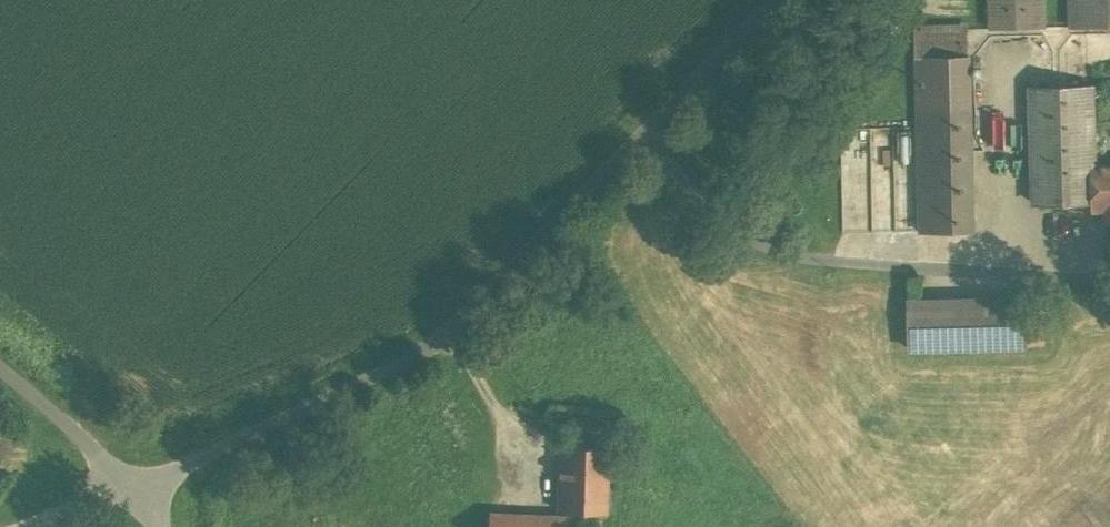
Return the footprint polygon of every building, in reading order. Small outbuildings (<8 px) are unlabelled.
[(990,33),(1052,31),(1051,0),(989,0),(990,33)] [(1078,27),(1109,26),(1109,0),(1077,0),(1078,27)] [(979,59),(919,60),(923,234),(983,233),(979,59)] [(1100,89),(1037,90),(1039,207),(1102,206),(1100,166),(1100,89)] [(1100,166),(1102,208),(1106,208),(1107,220),(1109,220),(1109,165),(1100,166)] [(1042,297),(914,302),(916,352),(1044,347),(1042,297)] [(570,452),(567,521),(499,518),(498,526),(594,526),(594,520),(618,521),(620,454),(570,452)]
